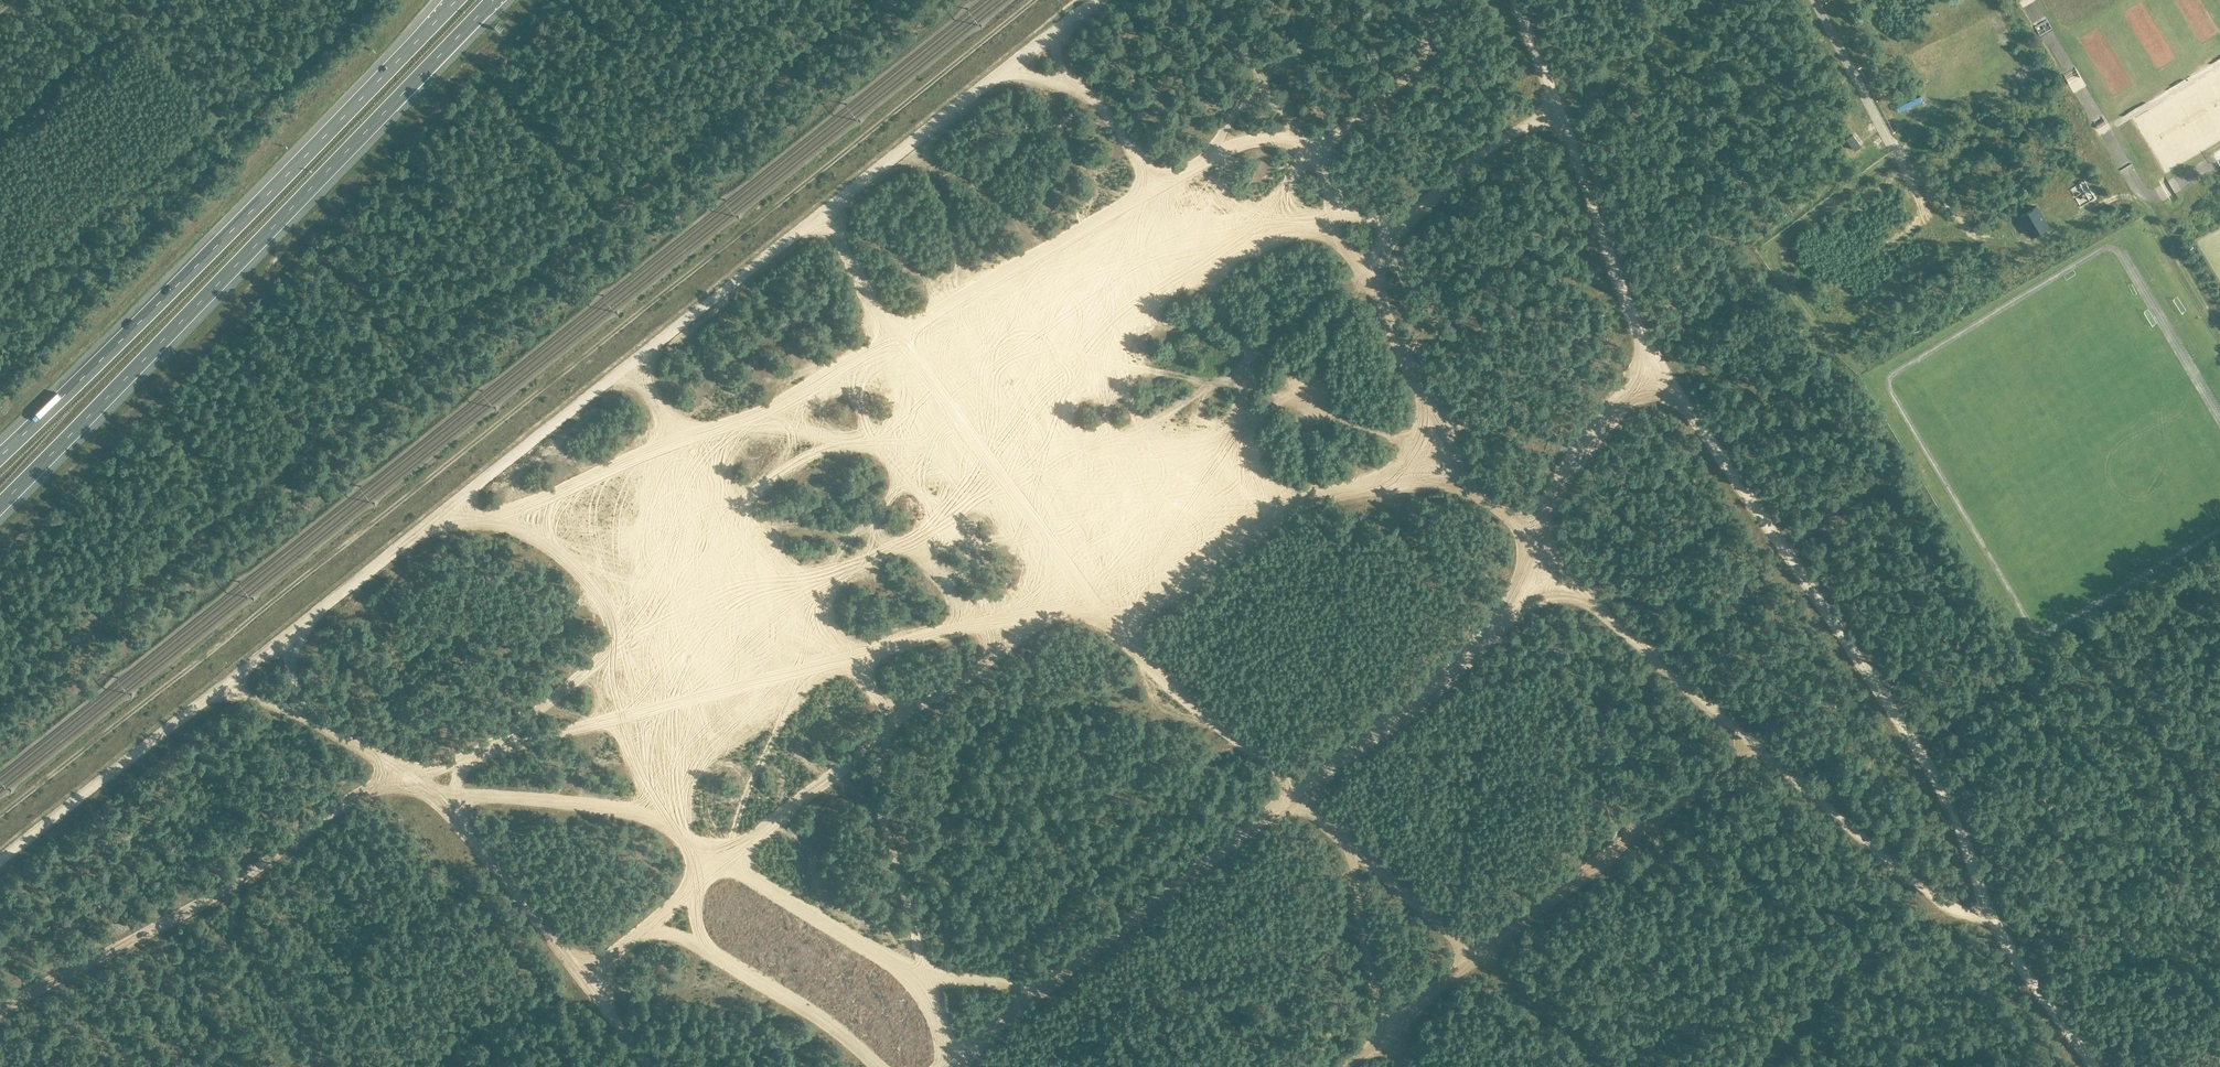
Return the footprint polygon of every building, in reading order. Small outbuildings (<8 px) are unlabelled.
[(1861,145),(1853,134),(1847,139),(1855,150),(1861,145)] [(2051,226),(2039,205),(2020,217),(2032,237),(2051,226)]
